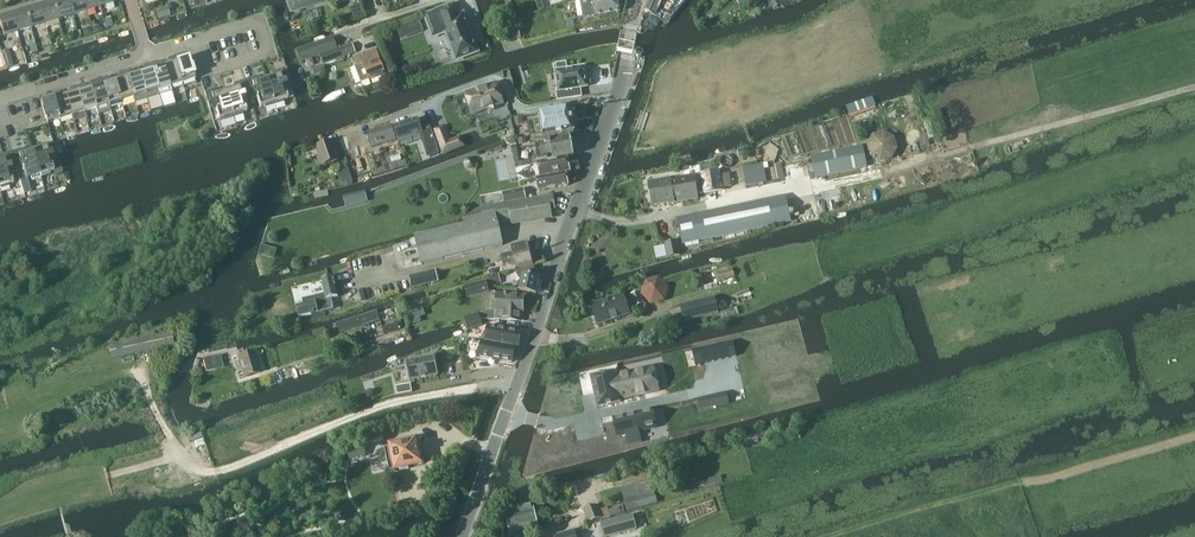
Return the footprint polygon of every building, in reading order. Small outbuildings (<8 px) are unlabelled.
[(68,0),(58,0),(54,1),(59,19),(73,15),(68,0)] [(83,0),(68,0),(73,15),(87,11),(83,0)] [(99,0),(83,0),(87,11),(101,7),(99,0)] [(584,18),(620,12),(618,0),(581,0),(584,18)] [(687,0),(650,0),(645,10),(656,15),(662,17),(664,12),(673,16),(677,12),(681,6),(687,0)] [(786,0),(766,0),(773,10),(782,4),(785,9),(789,6),(786,0)] [(59,19),(54,1),(40,6),(45,23),(59,19)] [(452,5),(437,10),(437,11),(425,15),(433,36),(446,31),(457,59),(477,51),(463,15),(456,17),(452,5)] [(45,23),(40,6),(26,10),(32,28),(45,23)] [(162,8),(165,17),(171,15),(168,6),(162,8)] [(165,17),(162,8),(156,10),(158,19),(165,17)] [(32,28),(26,10),(12,14),(18,32),(32,28)] [(672,17),(666,13),(663,19),(669,22),(672,17)] [(12,14),(0,18),(0,23),(4,36),(18,32),(12,14)] [(104,19),(107,28),(114,26),(111,17),(104,19)] [(509,41),(522,38),(520,28),(507,31),(509,41)] [(294,50),(297,59),(335,46),(332,37),(294,50)] [(346,45),(321,54),(324,63),(356,52),(352,43),(346,45)] [(370,79),(370,80),(386,74),(376,50),(355,58),(358,66),(356,67),(362,81),(364,82),(370,79)] [(2,53),(6,67),(13,65),(8,51),(2,53)] [(182,60),(180,55),(175,56),(183,83),(183,82),(195,79),(196,83),(197,83),(189,57),(189,58),(182,60)] [(183,83),(175,56),(170,58),(171,63),(164,65),(171,87),(171,86),(183,82),(183,83)] [(156,62),(151,64),(160,95),(172,91),(171,87),(164,65),(157,67),(156,62)] [(267,77),(275,105),(284,102),(283,100),(288,98),(285,89),(284,86),(292,79),(287,62),(279,69),(280,74),(267,77)] [(587,86),(584,67),(567,69),(566,62),(557,64),(558,71),(556,71),(559,90),(557,90),(558,100),(582,97),(580,87),(587,86)] [(140,72),(148,99),(160,95),(151,64),(145,65),(147,70),(140,72)] [(148,99),(140,72),(133,74),(131,70),(126,71),(134,97),(133,97),(134,97),(136,102),(148,99)] [(122,100),(133,97),(134,97),(126,71),(121,73),(122,78),(115,80),(121,100),(122,100)] [(110,107),(111,107),(123,104),(122,100),(121,100),(115,80),(108,82),(107,77),(102,79),(110,107)] [(245,79),(251,100),(251,99),(250,96),(257,95),(257,97),(260,107),(265,105),(266,108),(275,105),(267,77),(266,77),(266,78),(253,82),(252,77),(245,79)] [(97,108),(99,113),(111,109),(111,107),(110,107),(102,79),(96,80),(98,85),(91,87),(97,108)] [(251,100),(245,79),(238,82),(239,86),(226,90),(234,117),(243,114),(243,112),(247,111),(245,101),(244,101),(244,99),(250,97),(251,100)] [(77,86),(85,112),(85,111),(97,108),(91,87),(84,89),(82,84),(77,86)] [(503,103),(497,84),(466,94),(472,113),(503,103)] [(66,95),(73,116),(73,115),(84,111),(84,112),(85,112),(77,86),(72,87),(73,92),(66,95)] [(205,92),(210,109),(216,107),(217,109),(216,109),(219,119),(224,118),(225,120),(234,117),(226,90),(225,90),(212,94),(211,90),(205,92)] [(73,116),(66,95),(59,97),(58,92),(52,93),(60,119),(61,119),(60,118),(72,115),(72,116),(73,116)] [(42,102),(41,102),(47,122),(60,119),(52,93),(47,95),(49,100),(42,102)] [(542,138),(575,132),(570,106),(538,112),(542,138)] [(398,140),(422,132),(429,152),(438,149),(434,135),(429,123),(421,125),(419,119),(394,127),(398,140)] [(372,147),(396,139),(391,125),(367,133),(372,147)] [(434,132),(442,153),(465,144),(462,135),(451,139),(446,125),(433,129),(434,132)] [(358,139),(356,132),(340,138),(346,155),(352,153),(348,142),(358,139)] [(509,145),(514,148),(519,145),(516,137),(507,140),(509,145)] [(554,159),(568,157),(574,156),(570,137),(535,144),(538,159),(554,156),(554,159)] [(334,160),(339,158),(333,140),(317,145),(324,164),(329,162),(329,164),(335,162),(334,160)] [(33,149),(41,177),(51,174),(50,172),(55,170),(52,160),(52,161),(51,158),(54,157),(52,152),(50,153),(47,145),(34,149),(33,149)] [(816,177),(867,166),(862,145),(811,156),(816,177)] [(19,149),(12,151),(18,171),(20,181),(27,179),(32,177),(32,179),(41,177),(33,149),(20,153),(19,149)] [(12,151),(5,153),(6,158),(0,159),(0,187),(1,189),(10,186),(9,184),(14,182),(11,173),(10,170),(16,169),(17,172),(18,171),(12,151)] [(568,157),(554,159),(538,162),(541,177),(566,172),(566,173),(570,172),(568,157)] [(746,186),(766,182),(763,163),(743,167),(746,186)] [(723,191),(720,170),(701,173),(704,194),(723,191)] [(349,171),(340,173),(342,182),(352,180),(349,171)] [(541,177),(537,177),(539,191),(569,185),(566,173),(566,172),(541,177)] [(698,194),(702,194),(701,183),(697,184),(696,175),(648,182),(652,206),(699,198),(698,194)] [(503,193),(505,203),(527,199),(525,189),(503,193)] [(553,208),(551,195),(527,199),(482,207),(484,215),(464,220),(465,225),(415,237),(422,264),(503,245),(497,222),(511,219),(512,223),(550,216),(549,209),(553,208)] [(683,243),(791,221),(786,195),(677,218),(683,243)] [(503,261),(531,254),(528,243),(511,248),(513,252),(501,255),(503,261)] [(668,253),(677,252),(676,245),(667,246),(668,253)] [(531,254),(503,261),(504,266),(515,263),(516,268),(533,264),(531,254)] [(520,291),(536,294),(540,277),(535,276),(536,272),(535,266),(518,270),(517,271),(518,275),(518,276),(522,281),(520,291)] [(719,280),(735,276),(733,268),(717,273),(719,280)] [(413,288),(439,281),(436,270),(411,276),(413,288)] [(488,276),(491,286),(501,283),(499,273),(488,276)] [(296,306),(299,318),(334,309),(331,298),(338,296),(334,277),(322,279),(327,298),(296,306)] [(470,298),(489,292),(486,282),(467,287),(470,298)] [(634,303),(643,300),(641,291),(632,294),(634,303)] [(599,324),(630,313),(623,294),(592,305),(599,324)] [(490,310),(479,314),(481,320),(496,320),(517,321),(517,312),(523,312),(524,296),(498,295),(497,310),(496,310),(490,310)] [(718,312),(714,297),(681,305),(685,320),(718,312)] [(420,317),(417,310),(409,312),(412,320),(420,317)] [(339,335),(380,323),(377,312),(336,323),(339,335)] [(479,314),(472,316),(476,327),(483,324),(481,320),(479,314)] [(472,316),(465,319),(466,322),(469,330),(476,327),(472,316)] [(385,334),(400,329),(398,323),(383,327),(385,334)] [(487,340),(516,345),(520,346),(521,341),(523,341),(524,335),(522,335),(522,332),(506,329),(506,328),(499,327),(499,328),(489,326),(486,340),(487,340)] [(113,357),(174,344),(171,332),(110,345),(113,357)] [(516,345),(487,340),(486,342),(482,341),(480,356),(494,358),(494,359),(501,360),(513,362),(514,359),(516,360),(517,353),(515,353),(516,348),(515,348),(516,345)] [(698,350),(693,351),(696,365),(701,364),(729,358),(736,357),(732,342),(725,344),(698,350)] [(245,377),(261,372),(255,352),(239,356),(245,377)] [(411,380),(440,374),(436,354),(407,360),(411,380)] [(208,372),(218,369),(215,356),(205,359),(208,372)] [(614,372),(591,377),(598,407),(621,402),(620,399),(625,398),(639,395),(639,394),(644,393),(645,394),(659,391),(653,367),(644,370),(644,372),(630,375),(630,373),(620,375),(620,376),(615,377),(614,372)] [(398,394),(413,392),(411,384),(397,387),(398,394)] [(726,393),(708,397),(710,408),(729,403),(726,393)] [(652,410),(614,418),(618,436),(626,434),(629,445),(642,442),(639,431),(656,428),(652,410)] [(425,461),(425,460),(425,458),(425,457),(423,455),(422,455),(421,455),(417,440),(391,446),(385,448),(390,470),(396,469),(397,470),(423,464),(424,462),(425,461)] [(363,447),(349,450),(351,458),(365,455),(363,447)] [(721,476),(685,486),(687,493),(723,484),(721,476)] [(628,511),(657,502),(651,481),(622,490),(628,511)] [(519,493),(519,494),(523,507),(505,511),(508,524),(536,516),(530,491),(519,493)] [(595,494),(580,499),(584,509),(596,504),(599,503),(595,494)] [(596,505),(584,509),(586,516),(589,523),(602,518),(603,520),(611,517),(607,508),(599,511),(596,505)] [(602,524),(605,536),(607,536),(636,529),(633,515),(602,524)] [(536,516),(508,524),(512,536),(540,529),(536,516)]
